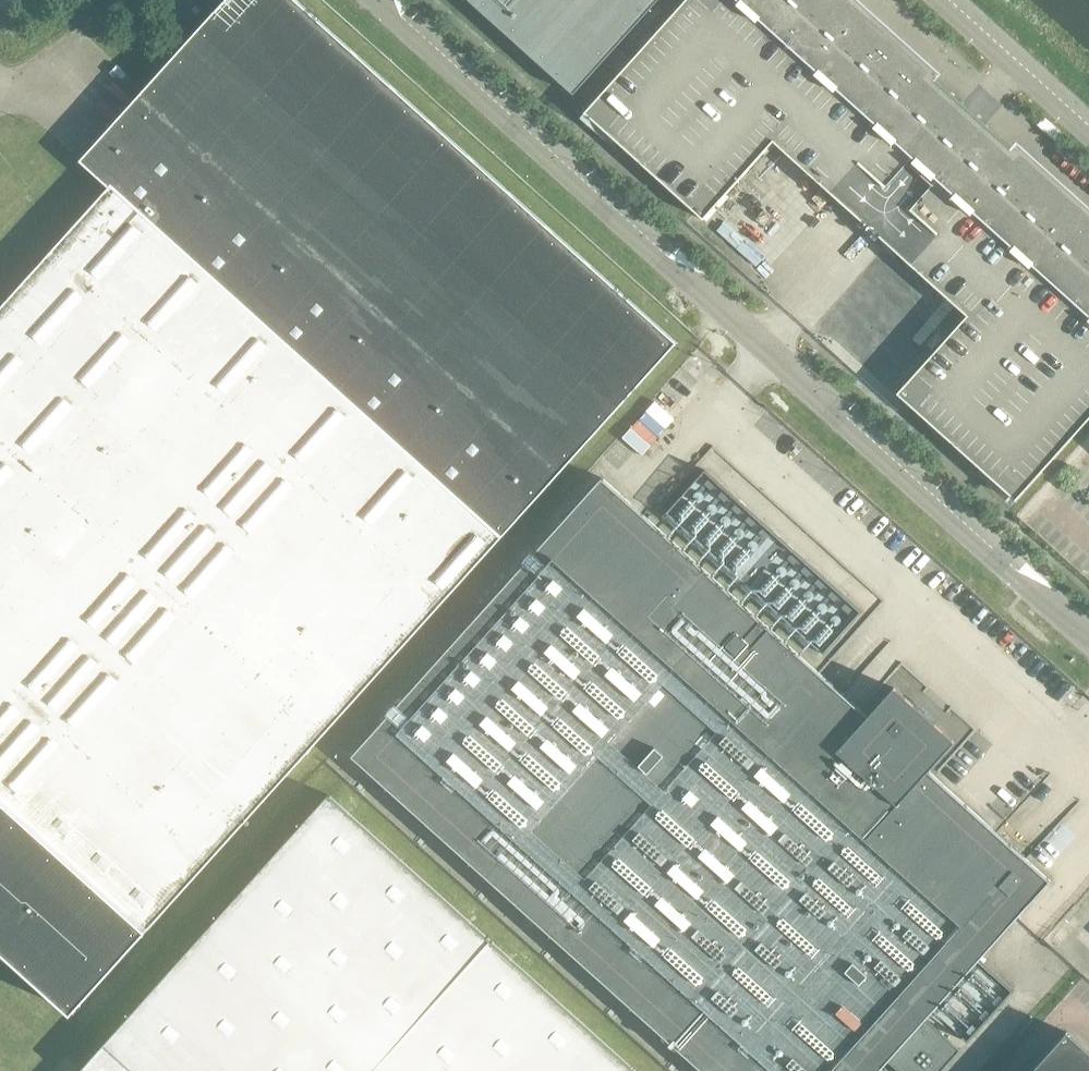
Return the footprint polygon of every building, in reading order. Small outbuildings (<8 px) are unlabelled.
[(149,928),(501,537),(678,338),(302,0),(223,0),(80,160),(109,187),(0,308),(0,945),(73,1012),(149,928)] [(574,94),(658,0),(469,0),(574,94)] [(846,0),(685,0),(586,107),(705,215),(776,138),(834,191),(968,312),(897,390),(1016,498),(1088,418),(1088,218),(961,104),(846,0)] [(352,756),(702,1070),(878,1070),(1049,881),(927,771),(954,742),(893,687),(867,717),(602,478),(352,756)] [(904,663),(892,682),(913,695),(925,676),(904,663)] [(328,794),(80,1070),(82,1070),(636,1070),(328,794)] [(1063,966),(1053,957),(1038,974),(1048,983),(1063,966)] [(1067,1031),(1031,1070),(1088,1070),(1088,1051),(1067,1031)]
